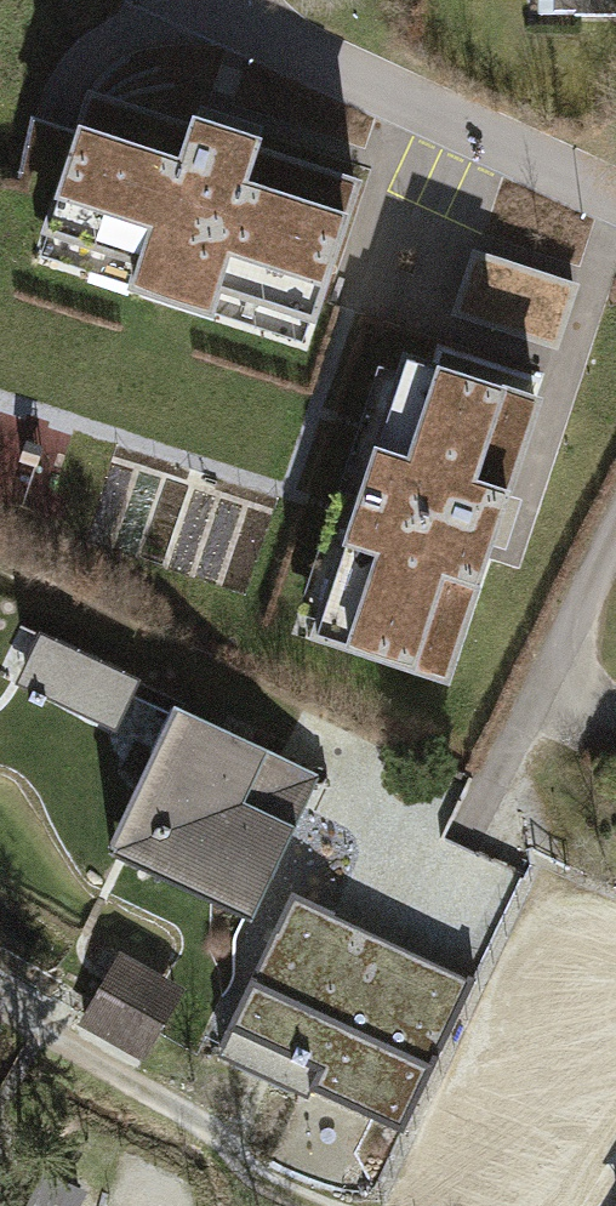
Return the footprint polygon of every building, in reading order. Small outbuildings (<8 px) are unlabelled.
[(576,17),(615,17),(615,0),(576,0),(576,17)] [(189,132),(92,101),(49,232),(141,262),(133,288),(209,313),(217,287),(310,317),(353,186),(253,153),(257,142),(193,121),(189,132)] [(475,255),(457,312),(477,319),(495,261),(475,255)] [(574,287),(495,261),(477,319),(555,344),(574,287)] [(535,403),(406,361),(316,635),(445,678),(535,403)] [(120,730),(143,683),(28,626),(4,673),(120,730)] [(316,789),(163,717),(95,861),(247,933),(316,789)] [(472,983),(296,902),(227,1053),(404,1133),(472,983)] [(121,954),(81,1024),(145,1060),(185,990),(121,954)] [(56,1162),(26,1205),(72,1205),(87,1184),(56,1162)]
